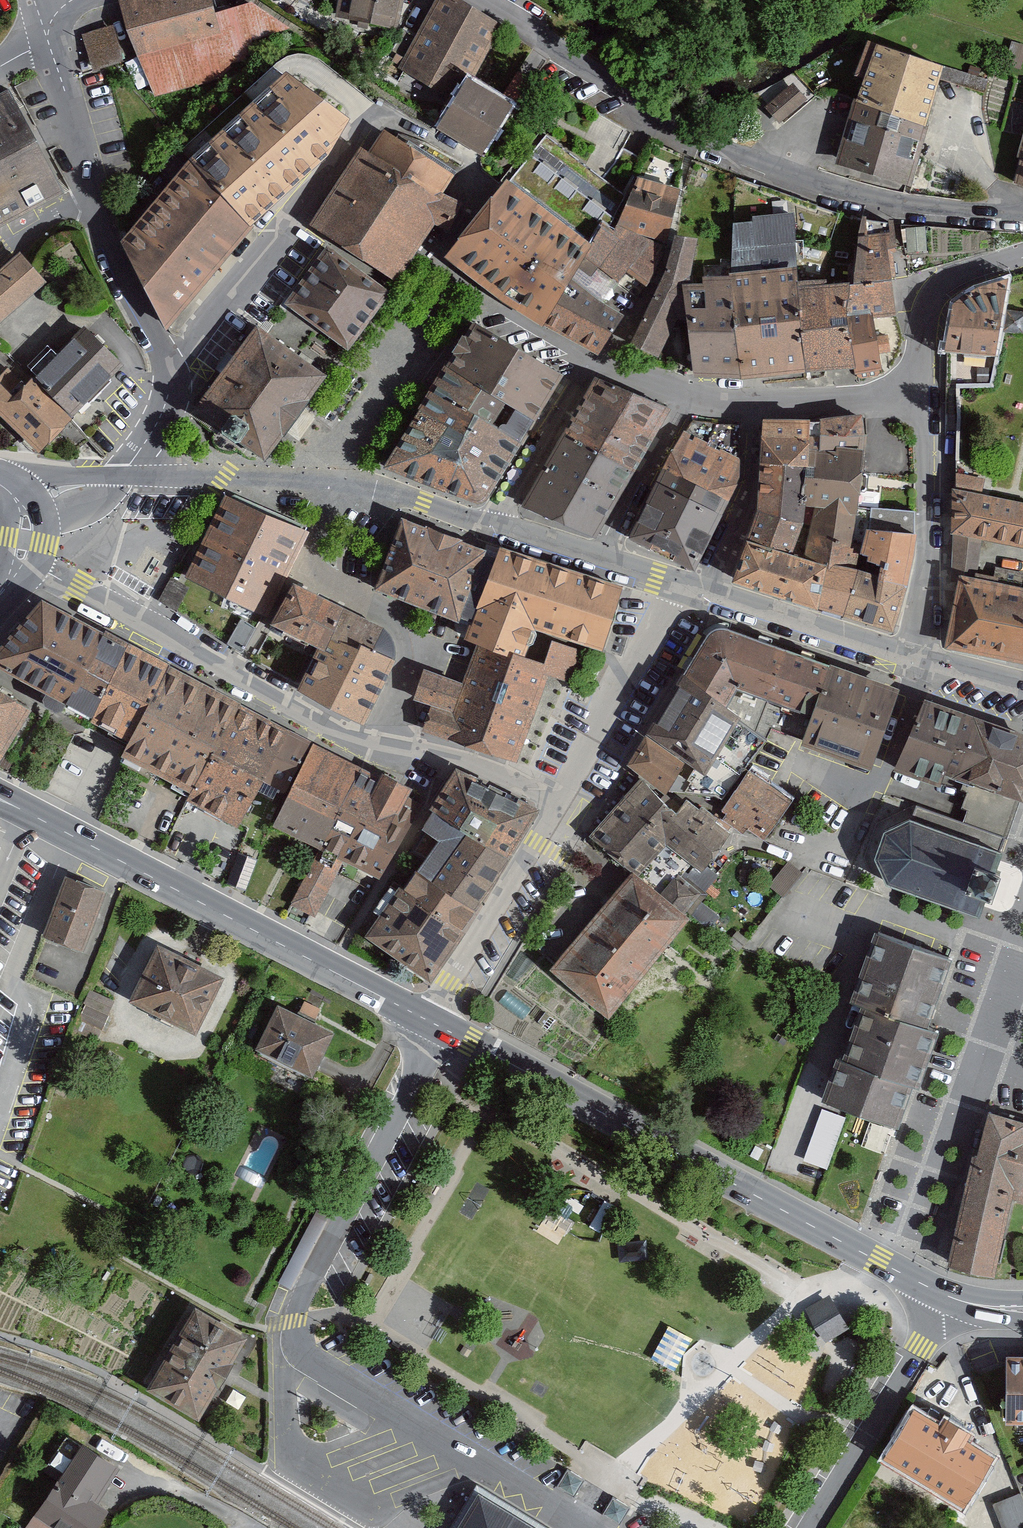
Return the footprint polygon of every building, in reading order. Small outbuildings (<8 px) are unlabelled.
[(251,2),(216,13),(212,0),(121,0),(147,88),(234,66),(231,55),(260,48),(258,38),(289,28),(251,2)] [(335,18),(398,30),(404,0),(339,0),(335,18)] [(458,0),(440,0),(401,70),(452,98),(455,93),(468,73),(471,75),(494,34),(490,32),(495,23),(458,0)] [(116,23),(84,29),(91,66),(123,60),(116,23)] [(865,79),(878,44),(867,41),(854,75),(865,79)] [(1011,41),(1004,64),(1020,69),(1022,58),(1022,45),(1011,41)] [(942,65),(878,44),(865,79),(858,100),(857,102),(838,164),(907,186),(924,127),(942,65)] [(189,160),(253,227),(328,156),(351,118),(286,72),(189,160)] [(471,75),(468,73),(455,93),(452,98),(435,126),(484,156),(514,108),(517,103),(503,95),(471,75)] [(807,99),(793,83),(765,107),(779,123),(782,121),(807,99)] [(64,193),(8,89),(0,93),(0,228),(64,193)] [(362,150),(312,226),(393,280),(411,254),(433,220),(451,228),(460,205),(438,195),(451,176),(384,132),(370,155),(362,150)] [(189,160),(128,231),(172,320),(253,227),(189,160)] [(454,251),(546,324),(572,277),(602,223),(504,174),(454,251)] [(572,277),(603,303),(629,268),(648,282),(669,231),(678,189),(669,186),(638,176),(637,176),(613,232),(602,223),(572,277)] [(731,280),(741,374),(805,369),(797,281),(793,214),(752,217),(753,222),(733,223),(732,260),(731,280)] [(853,284),(849,285),(847,317),(855,366),(855,373),(881,368),(879,354),(891,352),(888,334),(876,336),(873,315),(894,313),(888,249),(897,247),(894,222),(862,219),(858,236),(853,284)] [(659,358),(685,287),(697,239),(677,236),(674,236),(666,272),(629,344),(659,358)] [(348,346),(386,292),(327,250),(289,304),(348,346)] [(47,282),(34,268),(22,254),(0,273),(0,323),(47,282)] [(572,277),(546,324),(598,352),(623,315),(603,303),(572,277)] [(1004,309),(1010,277),(977,288),(952,305),(945,351),(947,351),(995,355),(999,332),(1004,309)] [(797,281),(805,369),(855,366),(847,317),(849,285),(827,285),(827,279),(797,281)] [(694,373),(741,374),(731,280),(703,281),(703,283),(703,287),(685,287),(694,373)] [(1004,309),(999,332),(1002,332),(1022,334),(1022,312),(1004,309)] [(490,498),(528,432),(498,416),(509,395),(540,411),(562,375),(541,362),(482,327),(474,322),(437,378),(387,461),(490,498)] [(125,364),(87,327),(36,380),(74,416),(125,364)] [(257,331),(200,409),(223,426),(232,432),(242,439),(267,457),(296,418),(303,407),(324,379),(257,331)] [(36,380),(27,388),(9,369),(0,378),(0,414),(38,453),(60,431),(71,420),(74,416),(36,380)] [(669,406),(598,379),(523,507),(563,523),(593,535),(641,455),(669,406)] [(864,435),(861,416),(820,422),(765,420),(762,481),(747,539),(791,553),(802,520),(804,504),(813,503),(807,558),(828,564),(816,603),(893,624),(909,567),(914,533),(913,514),(913,510),(911,510),(879,508),(858,507),(860,482),(862,460),(864,435)] [(714,424),(691,418),(631,535),(695,567),(739,473),(737,424),(714,424)] [(83,444),(89,440),(71,420),(60,431),(77,449),(83,444)] [(985,478),(958,473),(958,491),(982,496),(985,478)] [(1022,547),(1022,504),(982,496),(958,491),(956,490),(954,532),(982,538),(1022,547)] [(305,527),(225,495),(190,567),(185,577),(261,614),(305,527)] [(497,554),(402,518),(376,583),(474,620),(497,554)] [(982,538),(954,532),(952,555),(951,575),(959,577),(976,580),(979,558),(982,538)] [(816,603),(828,564),(807,558),(791,553),(747,539),(734,578),(816,603)] [(499,547),(497,554),(474,620),(468,639),(477,642),(523,658),(534,627),(600,649),(606,632),(618,597),(621,588),(499,547)] [(189,587),(171,577),(159,600),(176,612),(189,587)] [(976,580),(959,577),(946,642),(1022,657),(1022,590),(976,580)] [(345,613),(295,589),(274,636),(317,659),(325,662),(345,613)] [(104,632),(40,599),(34,607),(0,649),(0,668),(66,704),(104,632)] [(304,688),(301,693),(366,724),(391,669),(396,655),(392,644),(386,632),(345,613),(325,662),(317,659),(304,688)] [(256,628),(241,619),(226,644),(241,652),(256,628)] [(810,725),(829,670),(727,632),(718,631),(710,638),(683,683),(727,715),(736,696),(810,725)] [(128,645),(104,632),(66,704),(128,741),(169,666),(128,645)] [(544,664),(523,658),(477,642),(463,682),(423,668),(413,697),(432,703),(424,725),(518,757),(546,674),(567,681),(578,649),(552,640),(544,664)] [(169,666),(128,741),(122,753),(121,756),(124,758),(190,793),(241,703),(169,666)] [(872,765),(897,694),(829,670),(810,725),(803,741),(821,747),(849,757),(872,765)] [(683,683),(646,742),(687,771),(718,793),(760,739),(727,715),(683,683)] [(31,708),(0,690),(0,760),(31,708)] [(1004,838),(1006,839),(1019,803),(1022,804),(1022,735),(924,699),(898,769),(968,793),(962,808),(967,811),(963,823),(1004,838)] [(289,730),(241,703),(190,793),(187,799),(186,801),(237,827),(240,822),(258,791),(289,730)] [(312,742),(289,730),(258,791),(282,804),(312,742)] [(372,773),(312,742),(282,804),(271,826),(294,837),(298,839),(303,842),(319,850),(337,858),(343,861),(377,879),(380,880),(421,800),(411,794),(413,790),(381,773),(376,783),(369,779),(372,773)] [(687,771),(646,742),(626,770),(667,799),(687,771)] [(458,765),(363,937),(430,973),(526,803),(458,765)] [(784,792),(751,769),(722,811),(726,814),(722,820),(735,829),(743,834),(747,830),(764,841),(794,798),(793,798),(784,792)] [(674,824),(634,791),(596,838),(636,870),(691,916),(703,903),(711,893),(700,884),(730,846),(685,810),(674,824)] [(889,884),(975,914),(984,888),(996,892),(1003,894),(1007,883),(1011,870),(1004,868),(996,864),(1004,838),(963,823),(916,805),(913,812),(909,823),(886,834),(875,859),(889,884)] [(257,860),(239,854),(228,884),(246,891),(257,860)] [(315,917),(343,861),(337,858),(331,868),(314,860),(291,905),(315,917)] [(801,873),(788,862),(769,886),(783,897),(801,873)] [(607,1017),(691,916),(636,870),(552,971),(607,1017)] [(107,893),(65,878),(43,938),(84,953),(107,893)] [(720,917),(703,903),(691,916),(710,929),(720,917)] [(749,941),(737,931),(727,942),(740,952),(743,948),(749,941)] [(853,999),(865,1004),(924,1024),(948,956),(930,950),(902,940),(879,932),(877,931),(853,999)] [(224,978),(158,946),(131,1001),(196,1033),(224,978)] [(91,989),(87,1004),(108,1009),(112,995),(91,989)] [(865,1004),(844,1063),(907,1084),(918,1088),(939,1030),(924,1024),(865,1004)] [(296,1017),(278,1008),(276,1011),(257,1052),(257,1053),(278,1063),(309,1077),(313,1079),(317,1071),(320,1063),(324,1056),(334,1034),(296,1017)] [(848,1111),(893,1126),(907,1084),(844,1063),(836,1060),(822,1102),(848,1111)] [(827,1165),(842,1116),(821,1110),(806,1158),(827,1165)] [(991,1112),(951,1263),(991,1273),(1014,1196),(1022,1197),(1022,1121),(991,1112)] [(809,1313),(825,1339),(847,1326),(831,1300),(809,1313)] [(224,1373),(243,1340),(195,1313),(152,1387),(199,1415),(224,1373)] [(1007,1366),(1007,1389),(1006,1419),(1022,1419),(1022,1366),(1007,1366)] [(938,1424),(911,1408),(882,1458),(962,1505),(992,1454),(967,1439),(973,1430),(945,1413),(938,1424)] [(50,1527),(100,1527),(108,1516),(93,1507),(117,1469),(81,1446),(35,1518),(50,1527)] [(568,1470),(558,1486),(561,1488),(574,1496),(577,1491),(584,1480),(568,1470)] [(1022,1522),(1022,1495),(1021,1489),(993,1500),(1004,1527),(1007,1527),(1022,1522)] [(478,1495),(458,1527),(532,1527),(478,1495)] [(613,1498),(603,1514),(620,1524),(630,1508),(613,1498)]
